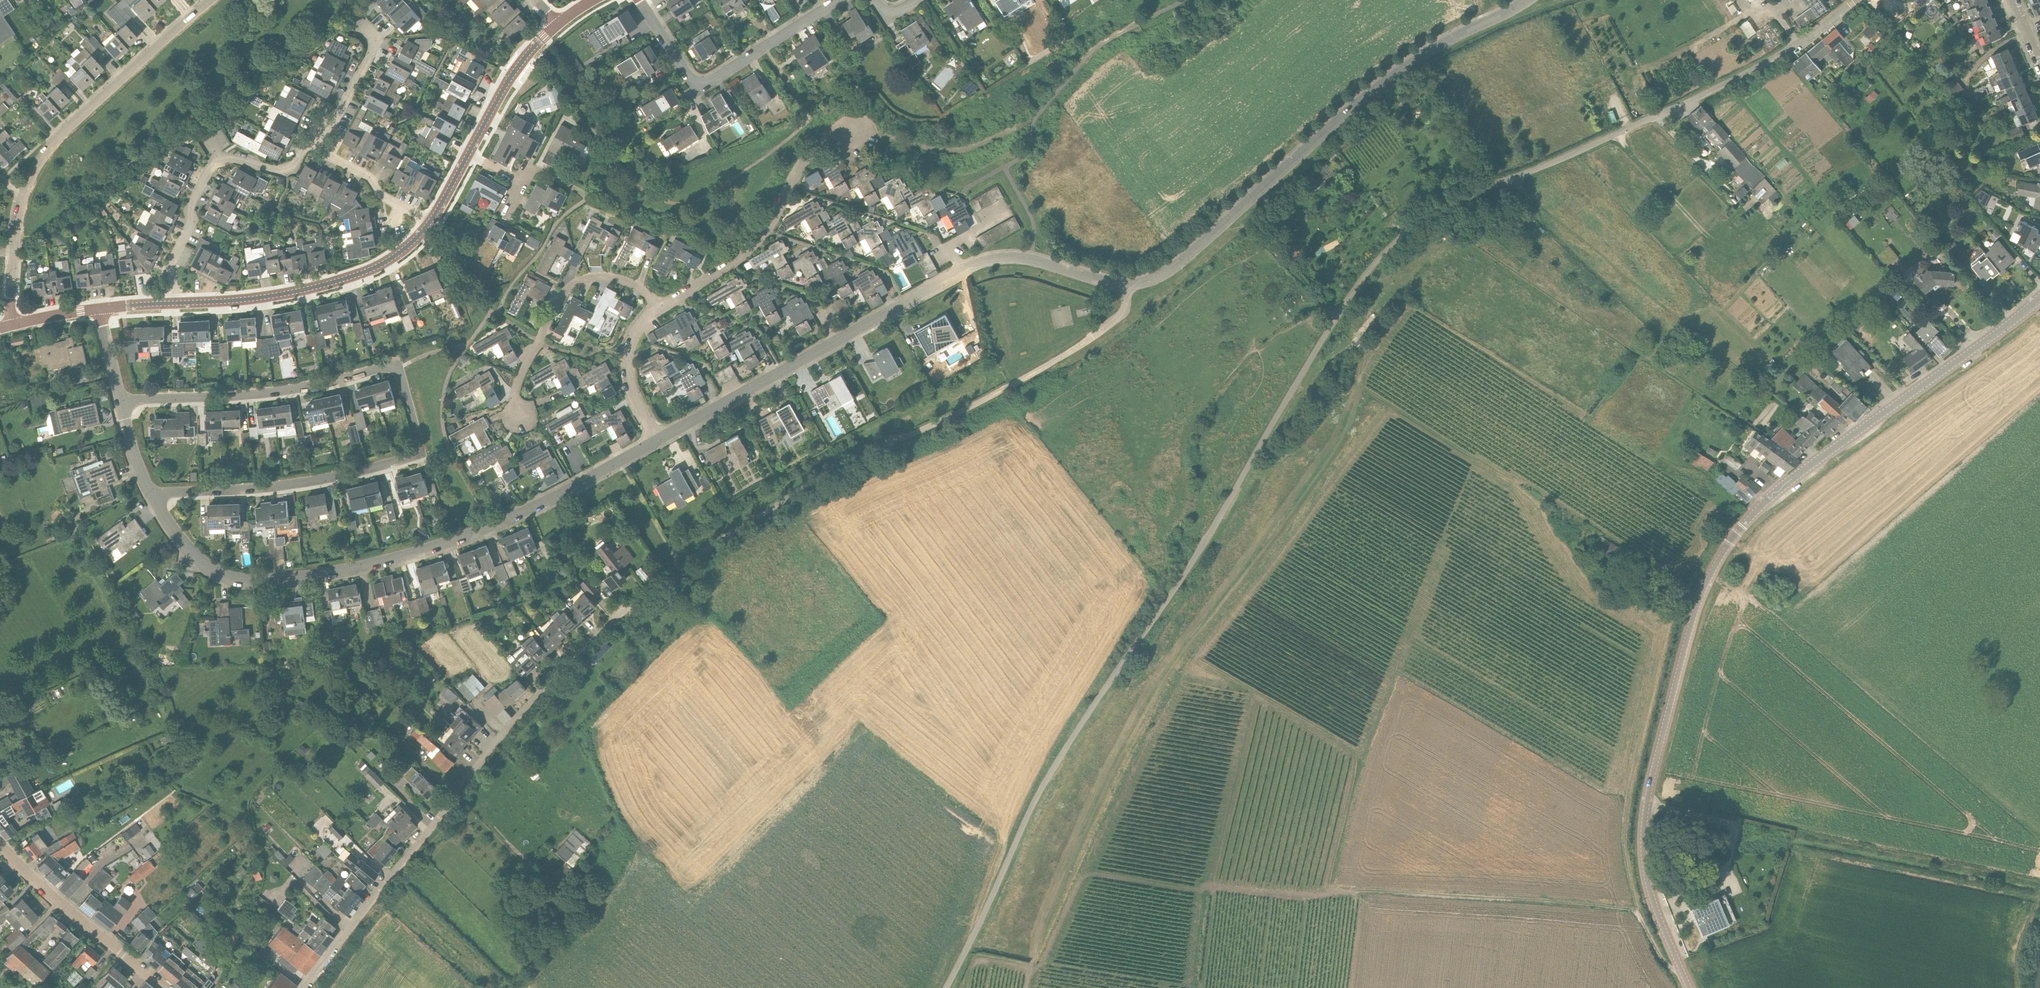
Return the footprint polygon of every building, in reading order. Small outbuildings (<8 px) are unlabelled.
[(146,0),(122,0),(118,3),(131,18),(137,13),(144,21),(156,11),(154,9),(146,0)] [(154,9),(165,0),(146,0),(154,9)] [(408,4),(404,0),(383,0),(379,4),(384,10),(382,13),(389,21),(408,4)] [(486,10),(497,0),(472,0),(480,8),(474,13),(479,18),(486,10)] [(500,25),(515,10),(510,4),(512,2),(511,0),(497,0),(486,10),(495,20),(490,25),(494,30),(500,25)] [(672,11),(671,12),(678,23),(688,17),(689,19),(691,18),(688,12),(695,7),(690,0),(672,0),(667,3),(672,11)] [(729,17),(746,6),(743,0),(719,0),(729,17)] [(984,21),(971,0),(954,0),(955,3),(946,9),(951,17),(950,17),(952,21),(959,16),(968,31),(984,21)] [(1819,17),(1828,10),(1821,0),(1817,0),(1810,5),(1811,7),(1794,20),(1797,23),(1798,25),(1802,30),(1819,17)] [(1987,3),(1989,2),(1988,0),(1964,0),(1965,4),(1968,2),(1971,9),(1987,3)] [(2032,5),(2036,16),(2039,15),(2039,1),(2032,5)] [(127,48),(138,38),(126,25),(132,20),(131,18),(118,3),(107,13),(121,28),(114,35),(115,36),(127,48)] [(1977,20),(1992,14),(1993,14),(1990,6),(1988,7),(1987,3),(1971,9),(1968,10),(1970,15),(1973,14),(1974,15),(1975,15),(1977,20)] [(408,4),(389,21),(397,29),(400,27),(405,33),(426,14),(422,9),(417,14),(408,4)] [(515,10),(500,25),(509,34),(503,39),(508,44),(528,24),(523,18),(525,16),(517,7),(515,10)] [(66,13),(69,16),(74,11),(71,8),(66,13)] [(856,35),(861,42),(874,34),(869,25),(867,26),(856,8),(849,13),(852,18),(843,24),(852,38),(856,35)] [(618,38),(619,38),(637,27),(628,11),(599,29),(609,44),(618,38)] [(713,27),(719,23),(711,11),(705,15),(713,27)] [(8,24),(4,17),(1,12),(0,12),(0,44),(15,34),(8,24)] [(70,19),(74,24),(79,18),(75,14),(70,19)] [(1981,32),(1997,26),(1998,25),(1995,18),(1993,18),(1992,14),(1977,20),(1973,22),(1975,27),(1978,26),(1979,27),(1981,32)] [(932,53),(942,47),(922,16),(915,20),(916,21),(901,31),(906,39),(896,46),(911,69),(921,62),(915,53),(927,45),(932,53)] [(1749,36),(1756,32),(1749,20),(1741,24),(1749,36)] [(1997,26),(1981,32),(1978,33),(1980,38),(1983,37),(1986,44),(2003,37),(2000,29),(1998,30),(1997,26)] [(1823,40),(1839,59),(1846,67),(1854,61),(1839,43),(1845,38),(1837,29),(1823,40)] [(693,39),(697,44),(694,46),(703,59),(710,55),(711,56),(718,51),(712,42),(714,41),(712,37),(708,30),(693,39)] [(794,51),(809,75),(830,62),(823,53),(824,52),(815,35),(803,42),(805,44),(794,51)] [(128,49),(127,48),(115,36),(104,46),(117,60),(128,49)] [(92,79),(103,69),(94,59),(100,53),(90,43),(85,38),(79,44),(81,46),(70,56),(76,61),(92,79)] [(95,39),(90,43),(100,53),(104,49),(95,39)] [(1800,59),(1814,76),(1822,71),(1816,63),(1824,56),(1829,62),(1833,59),(1835,62),(1839,59),(1823,40),(1800,59)] [(395,56),(414,67),(414,66),(433,76),(437,69),(421,61),(426,51),(408,41),(404,48),(400,46),(395,56)] [(318,70),(340,82),(345,72),(342,70),(350,55),(344,52),(345,51),(332,44),(327,53),(318,70)] [(642,79),(648,75),(662,66),(649,46),(635,55),(636,55),(632,58),(631,57),(617,66),(625,79),(638,70),(642,79)] [(1997,68),(2013,61),(2008,49),(1992,56),(1997,68)] [(456,74),(479,86),(484,76),(481,74),(485,67),(459,53),(456,59),(463,62),(456,74)] [(386,73),(402,82),(411,87),(414,81),(408,78),(414,67),(395,56),(392,54),(387,64),(390,66),(386,73)] [(1807,82),(1814,76),(1800,59),(1793,65),(1807,82)] [(1981,65),(1984,68),(1990,64),(1987,60),(1981,65)] [(94,80),(92,79),(76,61),(71,66),(76,72),(70,77),(82,91),(94,80)] [(1989,79),(1991,83),(2018,71),(2013,61),(1997,68),(1999,73),(1994,75),(1994,77),(1989,79)] [(56,74),(65,84),(70,80),(60,70),(56,74)] [(340,82),(318,70),(312,82),(305,79),(303,84),(328,98),(332,90),(335,92),(340,82)] [(374,88),(392,99),(399,102),(402,97),(395,93),(402,82),(386,73),(380,70),(374,80),(378,81),(374,88)] [(2001,92),(2006,89),(2023,83),(2018,71),(1991,83),(1992,87),(1998,85),(2001,92)] [(742,82),(759,108),(773,99),(763,84),(764,82),(761,76),(758,78),(755,73),(742,82)] [(61,89),(65,84),(56,74),(52,78),(61,89)] [(450,93),(466,101),(470,94),(473,96),(479,86),(456,74),(450,86),(444,82),(441,88),(450,93)] [(1946,87),(1950,93),(1960,85),(1955,80),(1946,87)] [(2003,104),(2007,102),(2028,94),(2023,83),(2006,89),(2009,95),(2000,99),(2000,100),(1995,103),(1997,107),(2003,104)] [(1960,85),(1950,93),(1955,98),(1964,90),(1960,85)] [(46,96),(58,110),(69,100),(57,87),(46,96)] [(283,111),(299,120),(306,107),(309,109),(315,98),(292,87),(286,99),(280,96),(277,101),(286,106),(283,111)] [(368,98),(364,106),(390,119),(393,114),(386,110),(392,99),(374,88),(371,87),(365,97),(368,98)] [(653,113),(656,118),(680,102),(672,88),(641,108),(647,117),(653,113)] [(58,110),(46,96),(42,92),(38,96),(43,102),(36,108),(48,122),(60,111),(58,110)] [(441,110),(461,120),(464,113),(467,114),(473,104),(466,101),(450,93),(445,104),(438,101),(432,98),(430,103),(441,110)] [(711,100),(716,107),(712,109),(713,111),(711,113),(716,120),(718,118),(723,126),(727,123),(728,125),(739,118),(735,110),(732,111),(728,105),(729,105),(727,103),(721,94),(711,100)] [(2016,111),(2032,104),(2028,94),(2007,102),(2009,107),(2014,105),(2016,111)] [(30,112),(34,108),(25,97),(20,101),(30,112)] [(564,100),(556,103),(559,110),(564,100)] [(10,107),(9,106),(4,101),(0,106),(0,117),(10,107)] [(2032,104),(2016,111),(2011,114),(2017,127),(2021,126),(2039,118),(2032,104)] [(1687,118),(1699,131),(1703,127),(1708,132),(1702,138),(1713,151),(1716,154),(1717,153),(1732,170),(1753,189),(1750,191),(1762,204),(1776,192),(1764,178),(1765,177),(1754,166),(1753,166),(1717,125),(1701,106),(1687,118)] [(359,155),(371,133),(359,127),(367,111),(362,108),(343,143),(351,147),(349,150),(359,155)] [(432,127),(451,137),(455,130),(458,132),(464,121),(461,120),(441,110),(436,121),(429,117),(429,118),(423,115),(420,120),(433,126),(432,127)] [(268,132),(291,144),(296,134),(293,132),(299,120),(283,111),(280,117),(271,112),(268,117),(275,120),(268,132)] [(19,121),(22,125),(26,122),(28,119),(25,116),(19,121)] [(38,136),(45,130),(33,116),(28,119),(26,122),(38,136)] [(677,151),(677,152),(699,138),(689,124),(682,128),(680,125),(675,128),(677,132),(661,142),(667,150),(675,145),(676,146),(677,145),(680,150),(677,151)] [(512,167),(520,151),(531,157),(539,142),(528,137),(529,134),(511,125),(506,133),(510,135),(507,139),(505,138),(494,158),(512,167)] [(542,162),(552,167),(563,147),(580,156),(585,145),(573,139),(576,132),(561,125),(542,162)] [(370,157),(377,161),(388,142),(395,128),(392,126),(388,134),(386,133),(382,139),(371,133),(359,155),(369,160),(370,157)] [(2017,127),(2006,132),(2012,144),(2026,138),(2021,126),(2017,127)] [(432,127),(426,139),(420,135),(417,141),(442,154),(446,147),(449,149),(455,138),(451,137),(432,127)] [(1,144),(10,136),(4,129),(0,133),(0,145),(1,144)] [(291,144),(268,132),(262,144),(256,141),(253,146),(278,160),(282,152),(285,154),(291,144)] [(1958,144),(1963,148),(1971,139),(1966,135),(1958,144)] [(0,145),(0,163),(4,167),(25,148),(19,141),(8,151),(1,144),(0,145)] [(388,142),(377,161),(376,164),(386,169),(387,166),(395,170),(408,145),(403,142),(399,148),(388,142)] [(2018,153),(2021,160),(2026,158),(2030,168),(2039,163),(2039,148),(2038,144),(2018,153)] [(165,169),(165,170),(187,181),(192,171),(189,169),(193,162),(187,159),(192,149),(186,147),(179,145),(176,153),(174,152),(165,169)] [(398,188),(408,193),(420,171),(408,165),(411,158),(406,156),(393,181),(400,185),(398,188)] [(850,190),(846,182),(840,172),(845,169),(840,159),(831,163),(830,161),(825,164),(826,166),(806,178),(810,186),(828,176),(839,196),(850,190)] [(302,187),(314,193),(325,171),(315,166),(314,169),(306,165),(293,190),(299,193),(302,187)] [(423,166),(420,171),(408,193),(418,198),(420,195),(427,199),(441,174),(435,171),(435,172),(423,166)] [(880,199),(876,191),(870,181),(875,178),(870,168),(861,173),(860,171),(855,174),(856,176),(846,182),(850,190),(858,186),(869,206),(880,199)] [(227,185),(249,197),(255,185),(261,188),(264,183),(239,169),(235,177),(232,175),(227,185)] [(187,181),(165,170),(159,181),(153,178),(150,183),(176,197),(179,190),(183,191),(188,181),(187,181)] [(328,209),(331,202),(341,183),(334,180),(336,176),(325,171),(314,193),(326,200),(322,206),(328,209)] [(495,211),(499,204),(507,189),(479,174),(460,209),(471,215),(481,195),(492,201),(488,208),(495,211)] [(910,209),(905,201),(900,191),(905,188),(900,178),(891,183),(890,181),(885,183),(886,186),(876,191),(880,199),(887,195),(899,215),(910,209)] [(340,217),(359,203),(356,198),(358,193),(351,189),(353,185),(342,180),(341,183),(331,202),(342,208),(338,215),(340,217)] [(2034,207),(2039,208),(2039,184),(2038,183),(2038,185),(2020,182),(2018,195),(2036,198),(2034,207)] [(246,202),(249,197),(227,185),(224,183),(220,190),(217,188),(211,198),(233,210),(240,198),(246,202)] [(542,203),(559,212),(568,196),(549,187),(547,191),(537,185),(525,208),(536,214),(542,203)] [(998,200),(1003,197),(997,186),(992,189),(998,200)] [(940,219),(935,211),(930,201),(935,198),(930,188),(921,192),(920,190),(915,193),(916,195),(905,201),(910,209),(917,205),(929,225),(940,219)] [(993,203),(998,200),(992,189),(987,192),(993,203)] [(1982,190),(1975,197),(1984,208),(1990,195),(1982,190)] [(151,213),(152,214),(173,224),(178,215),(175,213),(179,206),(154,192),(151,198),(157,201),(151,213)] [(987,206),(993,203),(987,192),(981,195),(987,206)] [(982,209),(987,206),(981,195),(976,198),(982,209)] [(970,229),(970,228),(965,220),(970,217),(959,197),(951,202),(950,200),(945,203),(946,205),(935,211),(940,219),(947,215),(959,235),(970,229)] [(233,210),(211,198),(206,208),(209,210),(205,217),(230,231),(233,225),(227,222),(233,210)] [(977,212),(982,209),(976,198),(970,201),(977,212)] [(828,233),(824,225),(818,215),(823,212),(818,202),(809,207),(808,204),(803,207),(804,209),(784,221),(788,229),(805,219),(817,239),(828,233)] [(352,231),(376,227),(374,215),(371,216),(369,208),(363,209),(359,203),(340,217),(342,220),(349,218),(352,231)] [(139,222),(140,222),(137,228),(162,241),(166,234),(169,235),(175,225),(173,224),(152,214),(151,213),(145,210),(139,222)] [(858,243),(853,235),(848,224),(853,221),(848,212),(839,216),(838,214),(833,217),(834,219),(824,225),(828,233),(836,229),(847,249),(858,243)] [(574,252),(583,256),(594,235),(606,241),(605,243),(613,247),(619,237),(600,227),(603,222),(593,217),(574,252)] [(1015,231),(1020,228),(1014,217),(1009,220),(1015,231)] [(504,250),(507,252),(514,256),(522,241),(510,235),(514,228),(493,218),(488,227),(492,229),(488,237),(486,240),(486,241),(479,253),(484,256),(481,263),(489,267),(500,247),(504,249),(504,250)] [(1004,223),(1010,234),(1015,231),(1009,220),(1004,223)] [(888,252),(884,244),(878,234),(883,231),(878,221),(874,223),(873,221),(863,227),(864,229),(853,235),(858,243),(865,239),(876,259),(888,252)] [(2018,243),(2035,251),(2039,244),(2039,234),(2037,233),(2039,230),(2020,221),(2014,232),(2021,235),(2018,243)] [(1004,237),(1010,234),(1004,223),(998,226),(1004,237)] [(1996,238),(2000,235),(1993,225),(1989,229),(1996,238)] [(999,240),(1004,237),(998,226),(993,229),(999,240)] [(376,227),(352,231),(354,244),(347,245),(348,251),(376,246),(374,238),(378,237),(376,227)] [(633,228),(615,263),(624,267),(635,246),(646,252),(645,254),(654,258),(659,247),(641,238),(643,233),(633,228)] [(994,243),(999,240),(993,229),(988,232),(994,243)] [(906,268),(918,262),(916,259),(908,244),(913,241),(908,231),(899,236),(898,233),(893,236),(894,239),(884,244),(888,252),(890,257),(898,253),(906,268)] [(988,246),(994,243),(988,232),(982,235),(988,246)] [(327,262),(326,257),(322,235),(316,236),(317,243),(304,245),(307,266),(308,270),(319,268),(319,264),(327,262)] [(983,249),(988,246),(982,235),(977,238),(983,249)] [(130,245),(150,272),(159,256),(155,254),(159,246),(140,236),(136,243),(132,241),(130,245)] [(560,279),(569,263),(577,267),(583,256),(574,252),(564,246),(566,242),(556,236),(538,271),(546,275),(548,272),(560,279)] [(300,268),(307,266),(304,245),(303,238),(297,239),(298,246),(284,249),(289,273),(300,271),(300,268)] [(535,250),(540,241),(536,239),(531,247),(535,250)] [(687,265),(696,269),(701,258),(683,249),(685,244),(675,239),(657,274),(665,278),(676,257),(688,263),(687,265)] [(197,272),(207,277),(219,255),(207,249),(211,243),(205,240),(192,265),(199,269),(197,272)] [(793,272),(789,264),(783,254),(789,251),(783,241),(775,246),(773,244),(768,247),(769,249),(749,260),(753,268),(771,259),(782,279),(793,272)] [(1985,254),(1988,257),(2000,272),(2002,274),(2006,271),(2005,269),(2015,260),(1998,241),(1990,248),(1991,249),(1985,254)] [(1956,261),(1964,253),(1955,242),(1946,249),(1956,261)] [(264,243),(253,244),(254,251),(265,250),(264,243)] [(278,275),(289,273),(284,249),(271,251),(270,244),(264,245),(265,252),(270,273),(277,272),(278,275)] [(131,275),(150,272),(130,245),(126,245),(127,250),(118,251),(122,273),(130,272),(131,275)] [(270,277),(270,273),(265,252),(252,254),(251,247),(245,248),(250,276),(258,275),(259,279),(270,277)] [(823,282),(819,274),(813,264),(819,261),(813,251),(805,256),(803,253),(798,256),(799,258),(789,264),(793,272),(801,268),(812,289),(823,282)] [(95,263),(99,288),(110,286),(109,283),(118,281),(113,253),(107,254),(108,261),(95,263)] [(930,257),(927,253),(916,259),(918,262),(919,263),(930,257)] [(219,255),(207,277),(217,283),(219,280),(226,284),(240,258),(234,255),(231,262),(219,255)] [(930,257),(919,263),(922,269),(933,263),(930,257)] [(1994,277),(2000,272),(1988,257),(1982,262),(1980,260),(1973,266),(1985,281),(1992,276),(1994,277)] [(88,290),(99,288),(95,263),(81,265),(80,258),(74,259),(79,288),(87,286),(88,290)] [(50,272),(54,295),(65,293),(65,290),(73,288),(68,260),(62,261),(63,268),(50,270),(50,272)] [(853,292),(849,284),(843,273),(848,270),(843,261),(835,265),(833,263),(828,266),(829,268),(819,274),(823,282),(831,278),(842,298),(843,297),(853,292)] [(1919,273),(1913,278),(1925,292),(1936,283),(1954,284),(1955,272),(1932,270),(1929,270),(1921,261),(1913,267),(1919,273)] [(55,297),(54,295),(50,272),(37,274),(36,267),(35,263),(29,264),(35,296),(43,295),(43,299),(55,297)] [(933,263),(922,269),(925,275),(936,269),(933,263)] [(428,294),(443,288),(435,269),(420,275),(428,294)] [(861,287),(872,308),(883,301),(873,283),(878,280),(873,270),(865,275),(863,273),(858,276),(859,278),(849,284),(853,292),(861,287)] [(414,301),(428,294),(420,275),(406,282),(414,301)] [(527,277),(509,311),(517,316),(528,295),(543,302),(547,294),(535,287),(537,282),(527,277)] [(752,309),(747,301),(742,291),(747,288),(742,278),(733,283),(732,281),(727,283),(728,286),(707,297),(712,305),(729,295),(740,316),(752,309)] [(444,289),(449,303),(452,302),(457,300),(451,286),(444,289)] [(385,320),(400,315),(391,287),(376,291),(377,293),(384,317),(385,320)] [(593,314),(589,322),(597,327),(608,305),(620,312),(619,314),(627,318),(633,307),(614,298),(617,293),(607,288),(593,314)] [(782,319),(777,311),(772,301),(777,298),(772,288),(763,292),(762,290),(757,293),(758,295),(747,301),(752,309),(759,305),(770,325),(782,319)] [(370,322),(384,317),(377,293),(362,297),(365,306),(367,314),(370,322)] [(574,314),(589,322),(593,314),(580,307),(583,302),(573,297),(555,331),(563,336),(574,314)] [(814,317),(813,314),(808,306),(807,307),(801,297),(793,302),(792,300),(787,303),(788,305),(777,311),(782,319),(789,315),(800,335),(812,329),(807,321),(814,317)] [(842,298),(832,304),(835,309),(847,303),(843,297),(842,298)] [(337,325),(352,322),(347,300),(332,303),(337,325)] [(457,300),(452,302),(458,317),(463,315),(457,300)] [(410,314),(412,318),(418,316),(413,302),(406,305),(410,314)] [(314,333),(318,350),(328,347),(326,339),(333,337),(332,335),(339,333),(337,325),(332,303),(317,307),(323,331),(314,333)] [(847,303),(835,309),(838,315),(850,309),(847,303)] [(850,309),(838,315),(841,320),(853,314),(850,309)] [(291,333),(305,330),(301,310),(287,313),(291,333)] [(700,343),(696,335),(694,332),(698,330),(694,322),(695,322),(690,312),(681,317),(680,314),(675,317),(676,319),(656,331),(660,339),(678,329),(689,350),(700,343)] [(272,316),(276,337),(277,342),(278,341),(292,339),(291,333),(287,313),(272,316)] [(415,328),(412,318),(410,314),(402,317),(407,331),(415,328)] [(914,332),(928,357),(959,339),(945,315),(914,332)] [(244,348),(257,347),(257,342),(257,340),(256,318),(241,319),(241,320),(242,340),(242,343),(244,343),(244,348)] [(1930,319),(1914,336),(1923,346),(1930,342),(1928,344),(1940,356),(1949,348),(1937,335),(1934,336),(1941,330),(1930,319)] [(228,341),(242,340),(241,320),(227,321),(228,332),(227,332),(228,341)] [(196,351),(196,347),(195,321),(180,322),(181,333),(180,333),(181,345),(174,345),(175,357),(175,360),(181,360),(181,357),(182,357),(181,352),(196,351)] [(204,342),(210,341),(209,321),(195,321),(196,347),(204,347),(204,342)] [(358,340),(366,338),(362,322),(354,324),(358,340)] [(730,353),(726,345),(724,341),(728,339),(724,332),(725,331),(720,322),(711,326),(710,324),(705,327),(706,329),(696,335),(700,343),(708,339),(719,359),(730,353)] [(139,353),(150,352),(149,327),(135,328),(135,341),(123,342),(126,353),(139,352),(139,353)] [(175,357),(174,345),(165,346),(164,327),(149,327),(150,352),(161,352),(162,358),(175,357)] [(507,328),(473,347),(477,355),(498,344),(505,355),(503,356),(508,365),(518,359),(508,340),(513,338),(507,328)] [(726,345),(730,353),(738,348),(749,369),(760,362),(750,344),(755,341),(750,331),(741,336),(740,334),(735,337),(736,339),(726,345)] [(658,340),(653,332),(648,335),(652,343),(658,340)] [(318,350),(314,333),(306,335),(310,352),(318,351),(318,350)] [(1894,350),(1898,355),(1894,357),(1903,369),(1922,356),(1914,345),(1915,343),(1909,336),(1894,350)] [(281,356),(278,341),(277,342),(276,337),(267,339),(269,357),(281,356)] [(73,368),(86,365),(87,365),(83,345),(75,347),(73,339),(40,347),(44,365),(47,364),(49,371),(72,365),(73,368)] [(267,339),(257,340),(257,342),(257,347),(258,357),(269,357),(267,339)] [(1835,361),(1840,366),(1843,364),(1854,377),(1860,371),(1863,374),(1864,373),(1863,372),(1870,366),(1861,357),(1864,354),(1860,349),(1858,352),(1847,340),(1832,353),(1837,359),(1835,361)] [(214,358),(220,358),(219,344),(219,343),(211,343),(212,355),(214,355),(214,358)] [(220,361),(230,361),(228,343),(219,344),(220,358),(220,361)] [(864,364),(874,381),(884,375),(886,378),(900,370),(899,367),(904,364),(900,357),(894,358),(887,347),(873,355),(876,361),(864,364)] [(673,385),(669,376),(666,372),(670,370),(666,364),(668,363),(663,353),(654,358),(653,356),(648,359),(649,361),(638,367),(643,375),(651,371),(662,391),(665,389),(673,385)] [(571,369),(570,369),(565,359),(531,378),(535,386),(556,374),(563,386),(561,387),(566,396),(568,394),(570,397),(574,394),(573,392),(576,390),(566,371),(571,369)] [(566,371),(576,390),(597,378),(603,389),(602,390),(606,399),(617,393),(607,375),(611,372),(606,362),(582,375),(579,370),(579,369),(577,368),(574,368),(572,368),(571,369),(566,371)] [(669,376),(673,385),(681,381),(692,401),(703,395),(693,376),(698,373),(693,363),(684,368),(683,366),(678,369),(679,371),(669,376)] [(732,380),(737,377),(731,365),(725,368),(732,380)] [(726,383),(732,380),(725,368),(719,371),(726,383)] [(489,371),(455,390),(460,398),(481,387),(487,398),(485,399),(490,408),(500,402),(490,383),(495,381),(489,371)] [(726,383),(719,371),(714,374),(720,386),(726,383)] [(831,396),(833,394),(836,393),(843,405),(854,399),(841,375),(829,382),(830,384),(825,386),(824,385),(810,392),(819,409),(827,404),(824,400),(831,396)] [(1840,405),(1849,413),(1855,419),(1867,406),(1852,392),(1845,387),(1836,380),(1831,385),(1845,399),(1840,405)] [(379,410),(396,405),(389,381),(373,386),(379,407),(379,410)] [(370,409),(379,407),(373,386),(356,391),(362,409),(369,407),(370,409)] [(58,392),(42,396),(44,403),(60,399),(58,392)] [(1840,405),(1826,393),(1818,403),(1830,414),(1840,423),(1841,422),(1849,413),(1840,405)] [(346,419),(345,417),(341,395),(331,397),(331,399),(324,401),(329,423),(337,421),(346,419)] [(312,427),(329,423),(324,401),(324,398),(316,400),(316,403),(307,405),(312,427)] [(58,433),(101,423),(96,402),(71,408),(71,407),(69,408),(53,412),(58,433)] [(276,426),(293,423),(290,405),(273,407),(276,426)] [(591,437),(583,422),(581,419),(585,416),(580,406),(546,425),(550,433),(571,422),(577,433),(576,434),(580,443),(591,437)] [(250,428),(250,432),(251,440),(259,439),(258,434),(277,432),(276,426),(273,407),(258,409),(258,414),(257,414),(258,427),(250,428)] [(758,421),(772,447),(779,443),(778,443),(779,442),(775,429),(784,423),(791,436),(803,429),(791,407),(775,415),(774,413),(758,421)] [(583,422),(591,437),(612,425),(618,437),(616,438),(621,446),(632,441),(622,422),(626,420),(621,410),(604,419),(601,412),(583,422)] [(223,433),(223,430),(223,411),(207,412),(207,419),(205,419),(206,430),(215,430),(215,434),(223,433)] [(223,430),(241,429),(240,411),(223,411),(223,430)] [(357,425),(358,430),(367,428),(363,411),(354,413),(357,425)] [(1830,414),(1822,420),(1810,411),(1805,418),(1821,432),(1826,437),(1840,423),(1830,414)] [(185,428),(190,428),(189,412),(177,413),(177,419),(155,419),(156,429),(162,429),(162,437),(185,436),(185,428)] [(1821,432),(1805,418),(1802,415),(1795,423),(1804,431),(1796,439),(1783,427),(1771,439),(1797,457),(1821,432)] [(484,417),(449,436),(454,444),(475,433),(483,447),(484,446),(485,447),(487,445),(491,442),(484,430),(489,427),(484,417)] [(304,436),(301,421),(294,422),(297,438),(304,436)] [(361,442),(358,430),(357,425),(348,427),(352,444),(361,442)] [(1776,444),(1756,430),(1744,447),(1751,453),(1755,448),(1767,456),(1767,457),(1776,444)] [(251,440),(250,432),(241,433),(243,448),(252,448),(251,440)] [(202,446),(207,446),(207,434),(198,434),(199,452),(202,452),(202,446)] [(739,434),(707,452),(714,463),(728,455),(728,454),(733,451),(742,467),(753,461),(739,434)] [(304,436),(306,449),(313,448),(311,435),(307,435),(304,436)] [(1798,460),(1776,444),(1767,457),(1787,471),(1798,460)] [(518,476),(513,468),(508,458),(513,455),(507,445),(483,458),(480,453),(470,459),(477,472),(498,461),(504,472),(503,473),(507,482),(518,476)] [(471,446),(464,451),(467,455),(474,450),(471,446)] [(513,468),(518,476),(539,465),(545,476),(543,477),(548,486),(559,480),(549,461),(553,459),(548,449),(513,468)] [(1698,451),(1692,461),(1708,470),(1714,460),(1698,451)] [(1737,471),(1742,465),(1726,453),(1721,460),(1737,471)] [(108,487),(107,485),(119,481),(112,461),(85,470),(84,469),(74,473),(80,490),(77,491),(81,503),(96,497),(94,492),(108,487)] [(1758,468),(1765,474),(1771,467),(1763,462),(1758,468)] [(722,478),(724,477),(717,464),(715,465),(722,478)] [(672,478),(656,487),(667,506),(683,497),(685,500),(694,494),(693,492),(700,488),(689,469),(682,472),(679,467),(669,473),(672,478)] [(429,496),(436,494),(437,494),(434,483),(427,486),(424,478),(423,479),(421,473),(411,476),(418,498),(429,494),(429,496)] [(1735,492),(1738,494),(1749,482),(1742,476),(1736,483),(1734,481),(1735,481),(1728,475),(1726,478),(1721,473),(1718,477),(1719,477),(1715,481),(1732,495),(1735,492)] [(411,500),(418,498),(411,476),(405,478),(404,475),(396,477),(400,490),(398,490),(403,504),(411,502),(411,500)] [(710,485),(704,476),(698,480),(703,489),(710,485)] [(1749,482),(1738,494),(1747,502),(1760,489),(1750,480),(1749,482)] [(370,507),(383,503),(378,482),(364,485),(370,507)] [(354,511),(370,507),(364,485),(349,489),(354,511)] [(320,518),(319,515),(328,513),(329,518),(337,517),(334,496),(326,497),(325,494),(307,497),(308,505),(307,505),(307,508),(306,508),(308,517),(308,520),(311,521),(318,520),(320,518)] [(298,516),(289,517),(288,501),(279,502),(279,503),(272,504),(274,525),(280,524),(281,531),(299,529),(298,516)] [(274,525),(272,504),(272,502),(262,503),(262,507),(256,507),(258,527),(274,525)] [(390,520),(396,518),(392,503),(385,505),(390,520)] [(210,529),(225,528),(225,505),(209,506),(209,515),(209,522),(201,522),(202,536),(210,536),(210,529)] [(249,522),(240,522),(240,505),(239,505),(239,506),(235,506),(235,505),(225,505),(225,528),(226,535),(243,534),(243,538),(249,538),(249,522)] [(349,530),(358,528),(354,513),(346,514),(349,530)] [(118,547),(123,554),(148,536),(135,518),(125,526),(124,524),(119,527),(117,525),(97,539),(108,554),(118,547)] [(538,552),(541,551),(539,548),(537,549),(528,527),(515,533),(526,558),(531,556),(530,553),(537,549),(538,552)] [(501,539),(511,561),(519,558),(520,561),(526,558),(515,533),(501,539)] [(271,560),(278,559),(276,543),(276,538),(269,539),(271,560)] [(276,543),(278,559),(285,558),(283,545),(280,546),(280,542),(276,543)] [(605,579),(606,580),(613,589),(627,579),(623,575),(630,569),(627,565),(636,558),(625,544),(614,553),(609,546),(600,553),(607,563),(606,563),(614,572),(605,579)] [(494,567),(495,567),(486,545),(473,550),(482,574),(483,576),(488,574),(487,570),(494,567)] [(541,551),(541,552),(550,562),(556,556),(547,545),(541,551)] [(459,555),(468,577),(469,579),(482,574),(473,550),(459,555)] [(436,583),(450,579),(447,571),(444,561),(430,565),(436,583)] [(503,564),(509,578),(518,575),(511,561),(503,564)] [(509,578),(503,564),(495,567),(494,567),(500,582),(509,578)] [(417,569),(423,589),(424,592),(428,591),(431,599),(437,598),(436,594),(439,593),(436,585),(437,585),(436,583),(430,565),(417,569)] [(161,585),(156,579),(141,592),(147,600),(145,602),(153,611),(160,606),(163,610),(175,600),(177,602),(177,601),(184,610),(192,604),(182,592),(184,590),(180,585),(184,581),(176,572),(161,585)] [(394,605),(408,601),(409,601),(408,600),(403,577),(393,579),(392,575),(387,576),(394,605)] [(381,609),(394,605),(387,576),(382,577),(383,582),(374,584),(380,608),(380,609),(381,609)] [(473,589),(469,579),(468,577),(459,579),(463,592),(473,589)] [(591,596),(598,590),(587,578),(580,584),(591,596)] [(463,592),(459,579),(452,581),(455,595),(463,592)] [(1627,593),(1638,589),(1635,579),(1623,583),(1627,593)] [(347,607),(362,605),(360,593),(358,593),(356,584),(343,586),(347,607)] [(332,597),(330,597),(333,610),(347,607),(343,586),(330,589),(332,597)] [(565,602),(582,622),(592,614),(590,612),(596,606),(585,593),(582,590),(571,600),(570,598),(565,602)] [(598,591),(592,596),(599,603),(604,598),(598,591)] [(306,628),(305,616),(315,615),(313,602),(303,603),(302,597),(295,598),(295,602),(282,603),(283,611),(277,612),(278,620),(283,620),(285,630),(306,628)] [(417,599),(421,615),(425,614),(424,612),(430,610),(426,597),(417,599)] [(421,615),(417,599),(409,601),(408,601),(412,617),(421,615)] [(230,630),(243,629),(242,608),(229,608),(229,602),(220,603),(221,620),(219,620),(220,645),(231,644),(231,636),(232,636),(232,635),(231,635),(230,630)] [(574,630),(582,622),(565,602),(560,606),(562,608),(552,617),(552,618),(566,633),(572,627),(574,630)] [(372,610),(376,626),(384,624),(381,609),(380,609),(380,608),(372,610)] [(376,626),(372,610),(364,612),(368,628),(376,626)] [(331,613),(324,614),(326,627),(334,626),(331,613)] [(536,630),(553,649),(562,642),(560,639),(567,634),(566,633),(552,618),(542,627),(541,625),(536,630)] [(544,657),(553,649),(536,630),(531,634),(533,635),(521,644),(522,645),(536,660),(542,655),(544,657)] [(506,657),(511,663),(523,677),(532,669),(530,667),(537,661),(536,660),(522,645),(512,654),(511,653),(506,657)] [(470,702),(485,687),(474,675),(469,678),(467,676),(463,679),(456,686),(470,702)] [(505,725),(513,717),(505,708),(506,707),(516,699),(515,699),(526,689),(517,679),(509,686),(508,686),(500,693),(495,686),(483,696),(486,701),(485,702),(505,725)] [(443,694),(452,703),(459,696),(450,687),(443,694)] [(452,727),(467,740),(472,734),(475,736),(483,727),(465,712),(463,709),(459,714),(460,715),(450,726),(452,727)] [(440,749),(454,761),(465,749),(462,747),(468,741),(467,740),(452,727),(443,737),(441,736),(437,741),(443,746),(440,749)] [(446,770),(454,761),(440,749),(418,728),(412,734),(430,751),(428,754),(446,770)] [(20,756),(24,764),(40,757),(36,749),(20,756)] [(21,799),(34,792),(20,768),(0,776),(0,789),(9,782),(15,794),(9,797),(8,796),(0,801),(0,812),(21,799)] [(395,785),(401,779),(391,769),(385,775),(395,785)] [(385,783),(372,770),(365,776),(379,789),(383,784),(389,790),(390,789),(385,783)] [(421,790),(420,791),(429,799),(438,790),(420,773),(412,781),(421,790)] [(17,833),(10,823),(9,824),(5,818),(15,813),(24,808),(28,816),(43,808),(49,804),(45,796),(41,789),(34,792),(21,799),(0,812),(0,832),(6,839),(17,833)] [(393,816),(409,833),(416,826),(411,820),(413,818),(399,805),(394,810),(397,813),(393,816)] [(376,812),(367,821),(373,828),(382,819),(376,812)] [(410,835),(409,833),(393,816),(386,823),(388,826),(401,838),(404,842),(410,835)] [(340,840),(346,834),(335,822),(329,828),(340,840)] [(128,840),(142,829),(137,823),(123,833),(128,840)] [(372,856),(373,855),(384,864),(396,850),(385,840),(388,837),(395,844),(401,838),(388,826),(383,835),(367,851),(372,856)] [(569,872),(590,849),(589,849),(592,846),(594,845),(576,830),(556,852),(566,861),(561,867),(562,868),(546,885),(552,891),(569,872)] [(128,840),(135,849),(127,855),(136,868),(148,860),(141,849),(150,843),(142,831),(128,840)] [(67,870),(71,866),(63,859),(81,849),(80,848),(83,847),(84,843),(81,837),(50,855),(38,867),(46,874),(45,876),(54,884),(66,872),(70,876),(72,874),(67,870)] [(32,860),(42,852),(42,851),(47,847),(43,841),(37,846),(33,840),(23,848),(32,860)] [(324,859),(332,852),(324,843),(316,850),(324,859)] [(142,850),(149,858),(156,853),(149,844),(142,850)] [(343,862),(356,872),(370,883),(378,872),(364,862),(351,852),(343,862)] [(89,856),(92,861),(98,858),(95,853),(89,856)] [(69,897),(84,880),(79,876),(91,862),(86,859),(82,862),(72,874),(70,876),(59,889),(69,897)] [(149,860),(129,877),(136,885),(155,868),(149,860)] [(350,917),(357,909),(341,896),(323,875),(314,865),(304,878),(330,901),(333,897),(335,899),(330,906),(336,910),(338,908),(350,917)] [(91,916),(105,898),(100,893),(105,886),(107,888),(111,883),(109,882),(117,872),(114,869),(111,872),(109,871),(108,873),(103,869),(99,873),(93,868),(89,872),(95,877),(88,885),(93,889),(91,893),(79,906),(91,916)] [(364,899),(359,895),(366,885),(353,871),(345,880),(339,875),(337,878),(335,877),(334,878),(328,871),(323,875),(341,896),(357,909),(364,899)] [(13,889),(5,880),(0,884),(0,902),(13,889)] [(198,882),(187,892),(193,900),(205,889),(198,882)] [(1724,894),(1689,909),(1701,937),(1729,925),(1721,907),(1724,894)] [(121,896),(114,905),(105,898),(91,916),(109,931),(127,909),(131,904),(121,896)] [(12,925),(30,908),(22,898),(10,909),(6,905),(0,911),(0,924),(1,924),(6,919),(12,925)] [(296,915),(294,913),(297,908),(285,899),(277,910),(291,921),(291,920),(292,920),(296,915)] [(29,935),(25,930),(39,917),(30,908),(12,925),(16,929),(3,941),(12,952),(27,937),(29,935)] [(131,922),(139,930),(148,923),(151,920),(143,911),(131,922)] [(36,987),(53,968),(79,938),(51,915),(34,931),(25,940),(2,962),(6,966),(14,973),(16,970),(29,981),(26,984),(31,987),(34,987),(36,986),(36,987)] [(301,923),(299,926),(326,947),(334,938),(329,934),(334,927),(322,917),(317,924),(310,919),(306,924),(304,922),(302,925),(301,923)] [(151,941),(156,932),(148,923),(139,930),(130,943),(140,951),(149,940),(151,941)] [(300,939),(317,953),(320,955),(326,947),(299,926),(296,924),(291,930),(298,935),(297,937),(300,939)] [(158,970),(167,958),(161,953),(166,948),(155,939),(145,952),(150,956),(146,961),(158,970)] [(317,953),(300,939),(297,944),(291,939),(279,953),(283,956),(298,968),(303,972),(317,953)] [(87,961),(92,965),(100,956),(87,946),(79,954),(72,964),(79,970),(87,961)] [(193,961),(197,956),(186,946),(182,951),(193,961)] [(177,979),(185,970),(178,965),(182,960),(172,952),(167,958),(158,970),(174,983),(177,979)] [(213,961),(202,952),(198,957),(209,966),(213,961)] [(283,956),(278,961),(294,974),(298,968),(283,956)] [(84,975),(89,979),(96,971),(91,967),(84,975)] [(117,987),(119,987),(127,979),(112,967),(103,977),(102,979),(102,978),(95,986),(98,987),(104,987),(108,984),(107,983),(109,982),(117,987)] [(202,986),(200,984),(203,980),(187,967),(185,970),(177,979),(174,983),(172,985),(176,987),(200,987),(202,986)] [(74,984),(83,978),(77,969),(68,976),(74,984)] [(213,982),(212,982),(217,976),(213,973),(202,986),(200,987),(208,987),(213,982)] [(267,987),(294,987),(296,986),(279,973),(267,987)]
